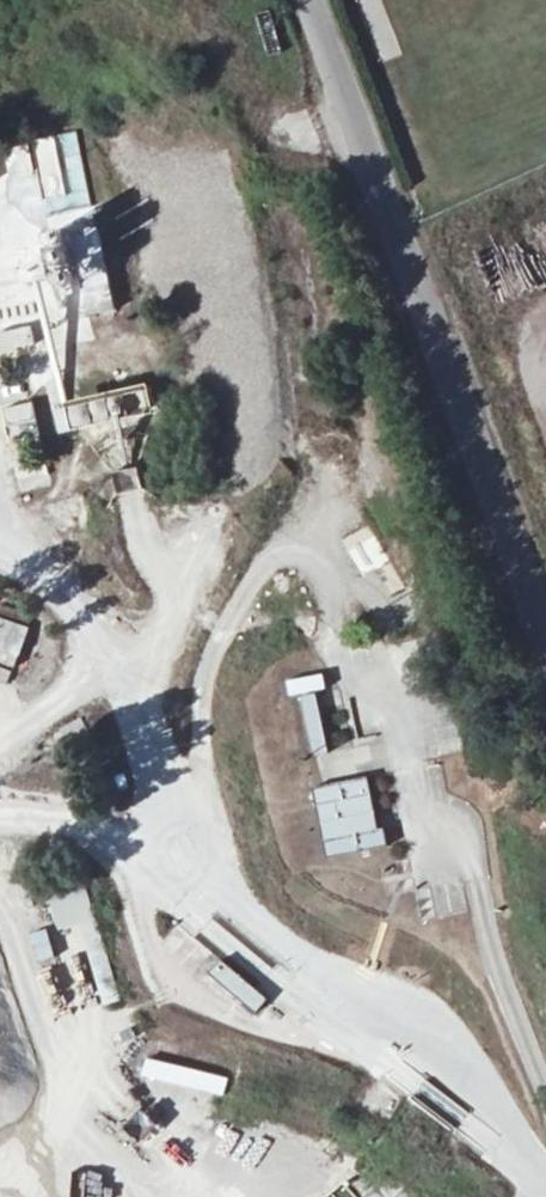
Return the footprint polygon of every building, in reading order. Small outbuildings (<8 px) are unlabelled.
[(95,227),(69,233),(87,314),(114,308),(95,227)] [(43,251),(17,257),(24,287),(50,281),(43,251)] [(0,334),(0,354),(28,347),(24,329),(0,334)] [(143,389),(62,405),(67,430),(148,414),(143,389)] [(29,406),(3,413),(8,432),(34,425),(29,406)] [(46,466),(22,468),(24,490),(47,489),(46,466)] [(0,613),(0,645),(21,653),(31,625),(0,613)] [(21,653),(0,645),(0,662),(15,667),(21,653)] [(15,667),(0,662),(0,675),(10,679),(15,667)] [(317,696),(301,699),(313,759),(329,756),(317,696)] [(381,832),(372,834),(362,782),(314,790),(326,857),(383,847),(381,832)] [(220,959),(208,974),(254,1012),(266,998),(220,959)] [(225,1102),(229,1074),(138,1060),(134,1088),(225,1102)]
